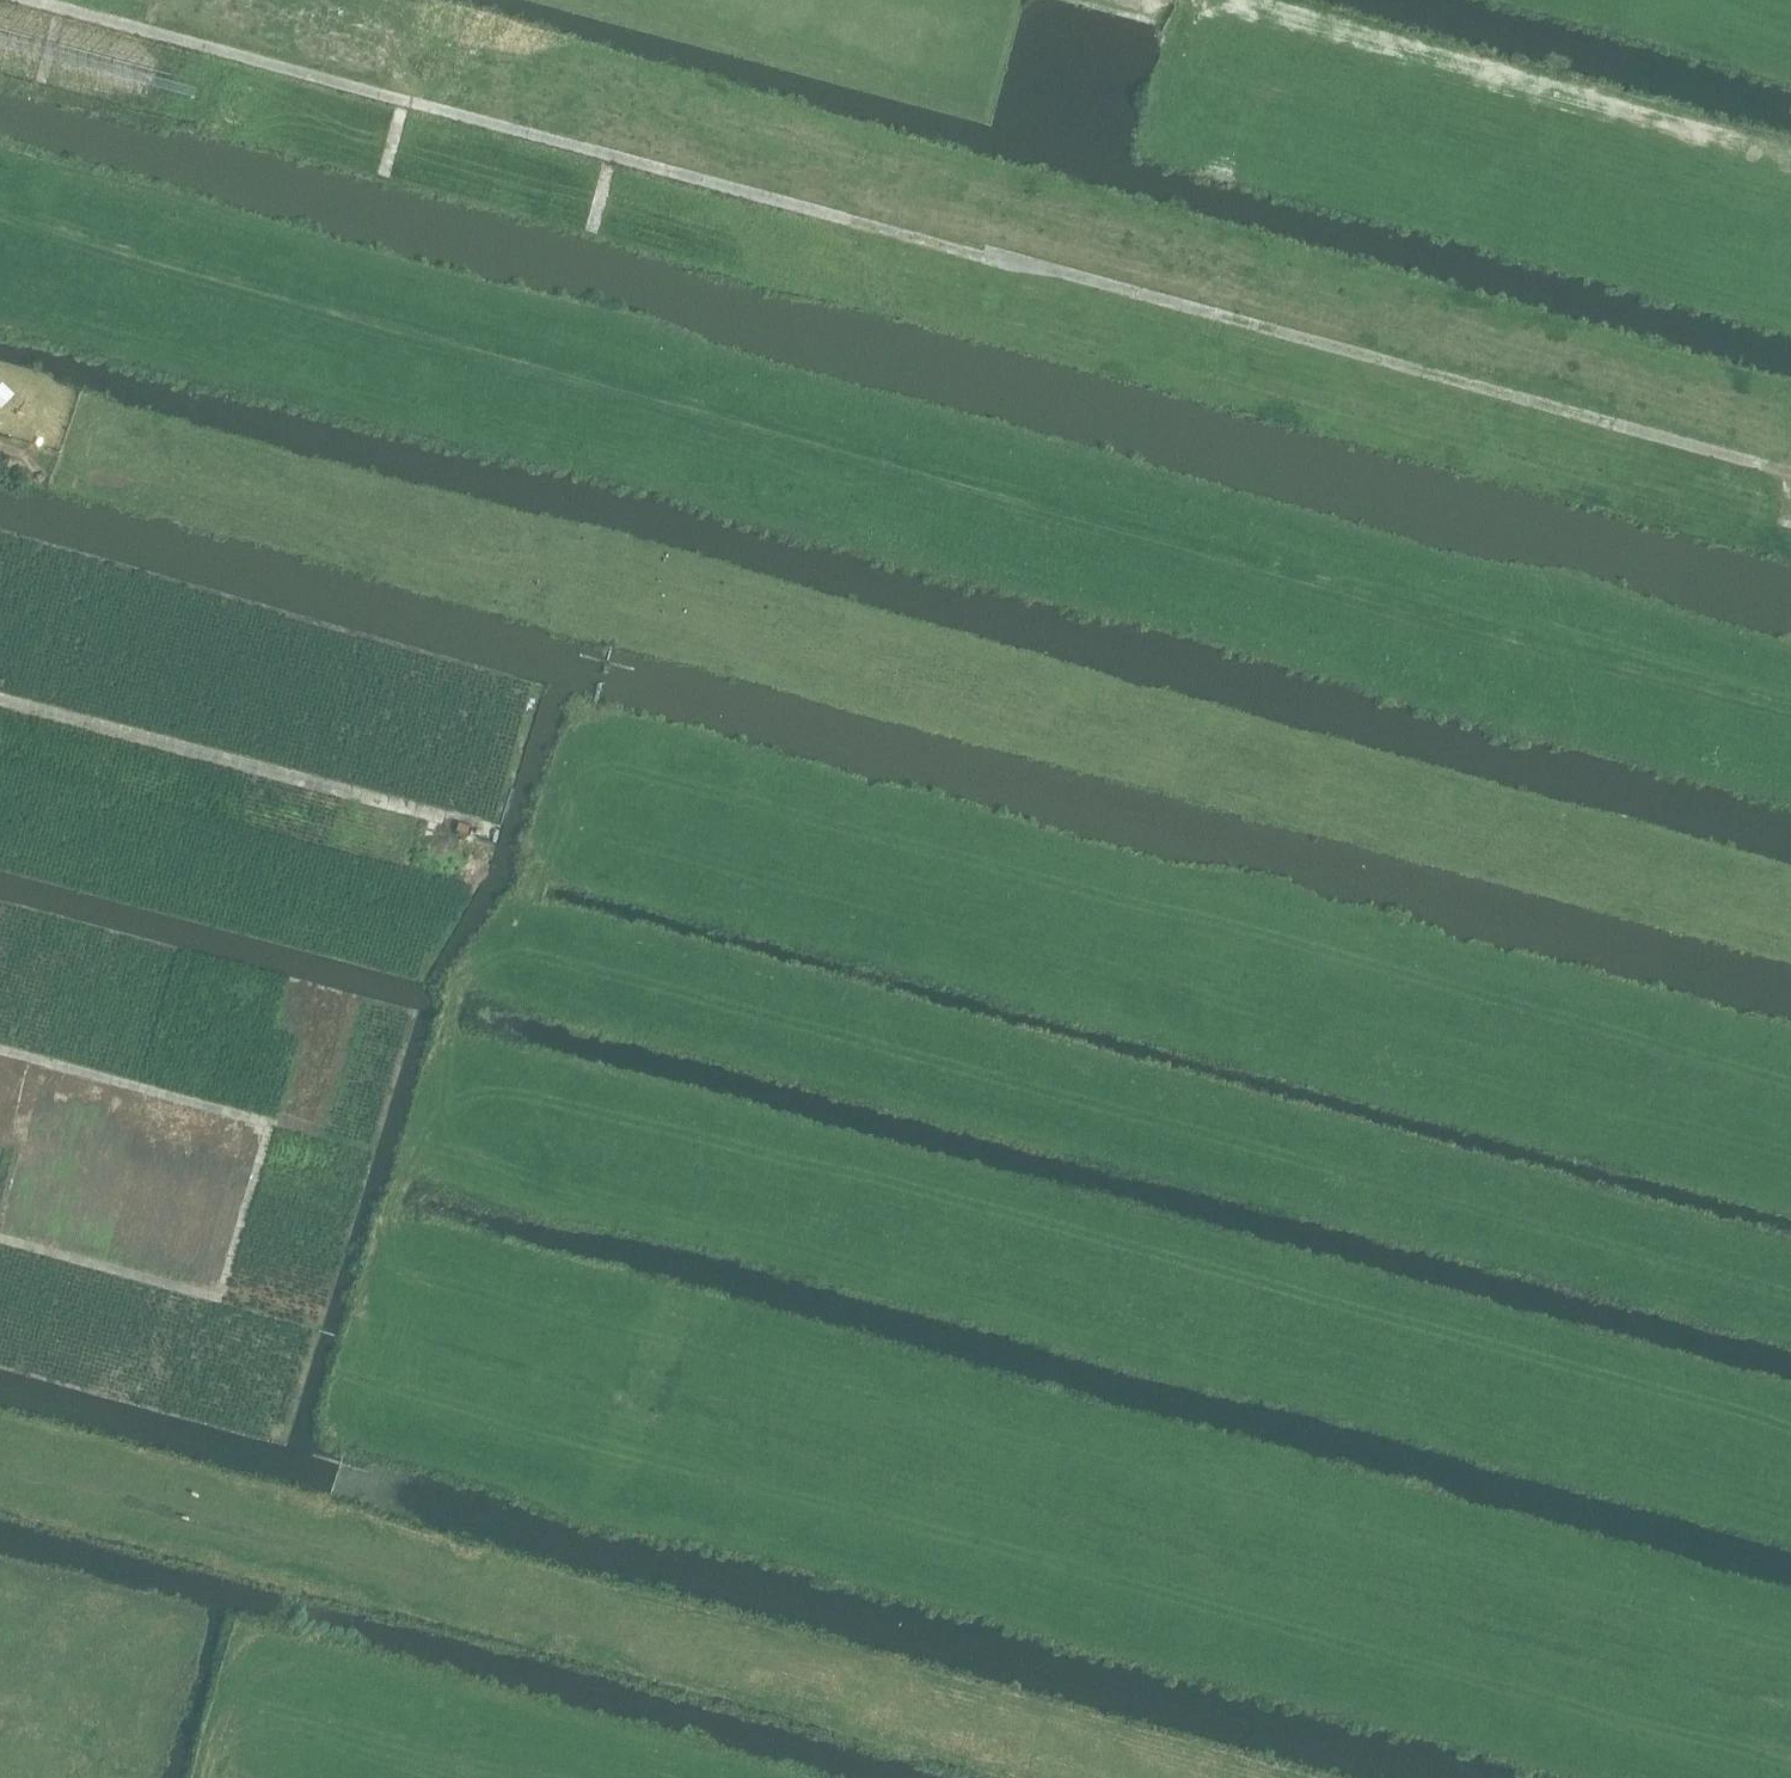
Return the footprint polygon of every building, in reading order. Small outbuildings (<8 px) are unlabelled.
[(0,384),(0,404),(3,407),(16,392),(3,380),(0,384)]
